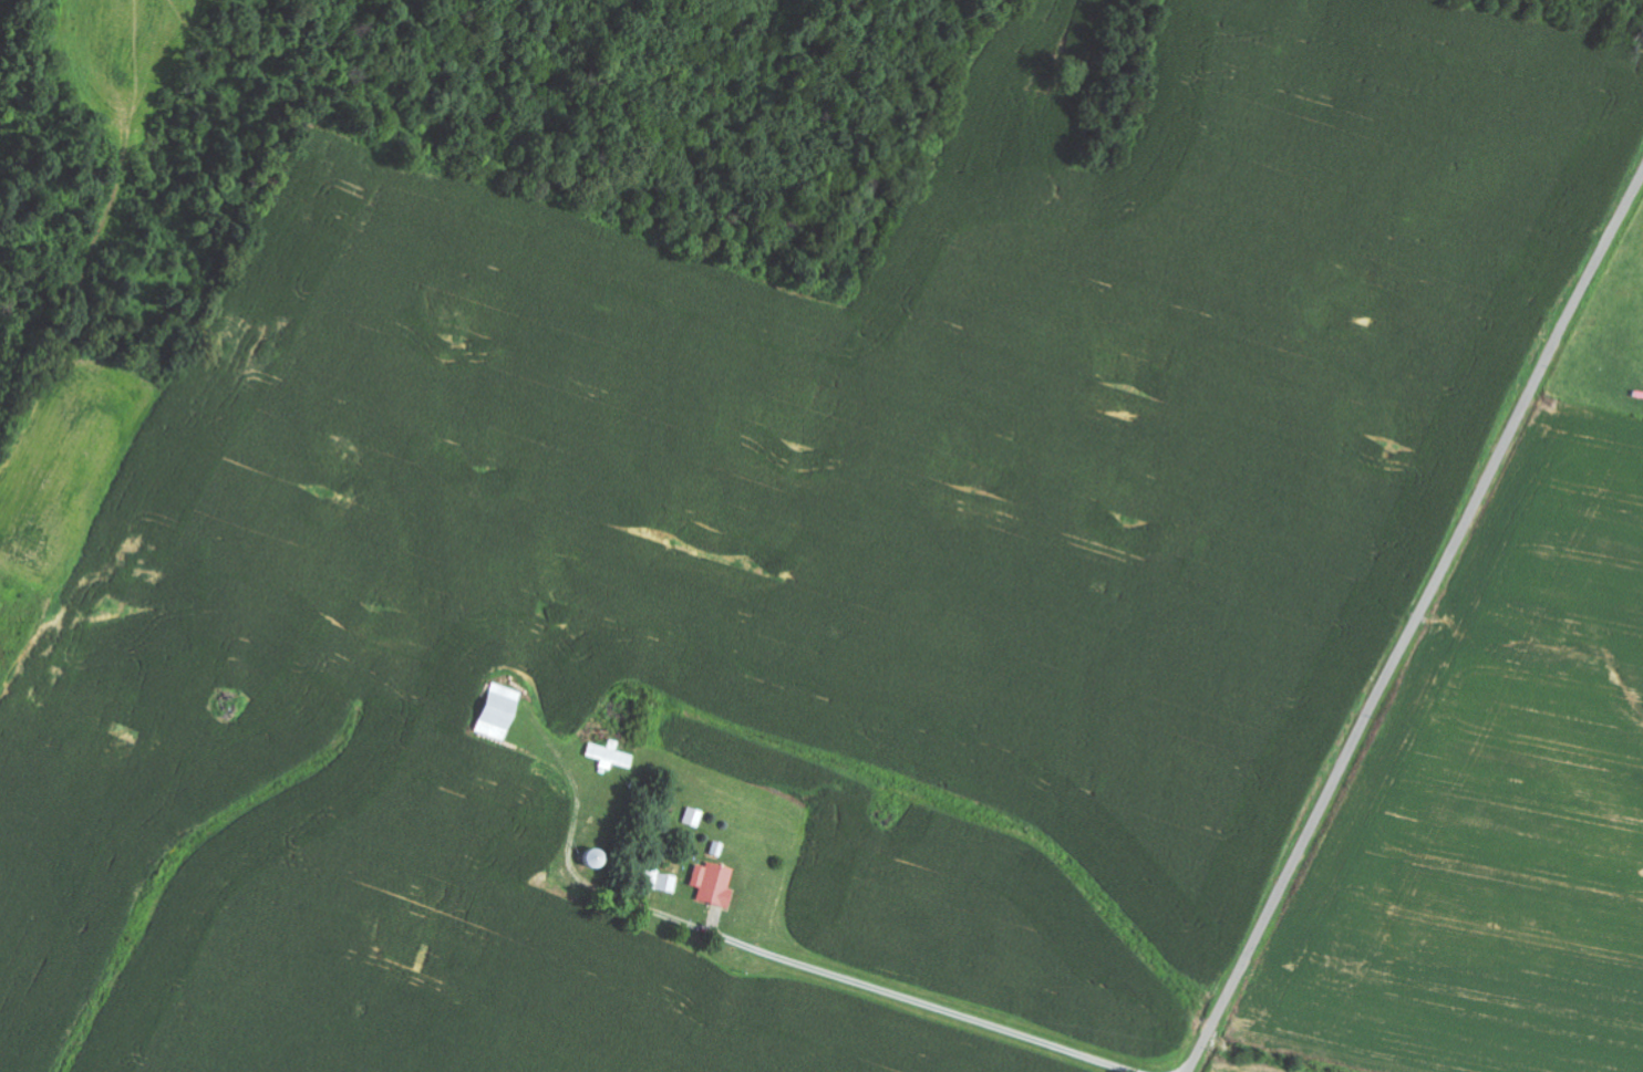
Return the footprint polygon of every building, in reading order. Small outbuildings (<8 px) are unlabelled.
[(523,693),(494,683),(478,733),(507,742),(523,693)] [(635,757),(617,751),(619,743),(611,740),(608,749),(592,744),(588,756),(631,769),(635,757)] [(686,824),(701,828),(704,812),(689,809),(686,824)] [(737,872),(699,862),(693,887),(703,889),(700,900),(728,907),(737,872)] [(652,889),(677,892),(679,876),(653,873),(652,889)]
